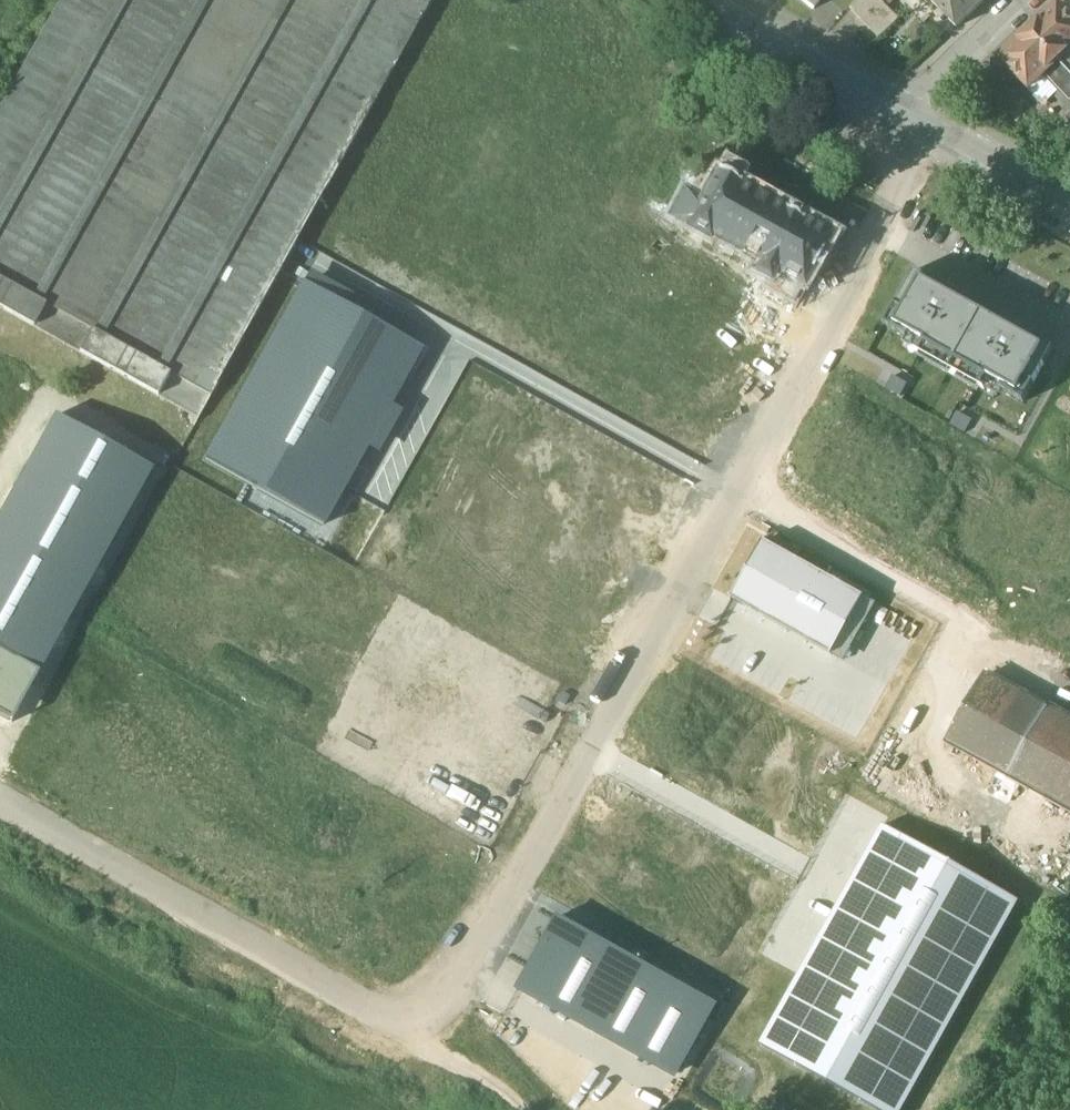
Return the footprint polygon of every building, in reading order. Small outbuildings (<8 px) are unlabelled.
[(0,109),(0,310),(196,419),(197,420),(216,385),(427,7),(415,0),(61,0),(0,109)] [(813,10),(822,0),(800,0),(813,10)] [(849,9),(859,19),(879,0),(858,0),(849,9)] [(880,0),(879,0),(859,19),(879,39),(899,20),(880,0)] [(982,0),(930,0),(940,10),(935,14),(941,21),(946,17),(956,28),(984,2),(982,0)] [(1030,32),(1059,62),(1069,52),(1069,16),(1059,5),(1030,32)] [(1030,32),(993,67),(1010,85),(1017,79),(1029,91),(1045,77),(1059,92),(1061,94),(1069,85),(1069,74),(1059,62),(1030,32)] [(1059,62),(1069,74),(1069,52),(1059,62)] [(1061,94),(1059,92),(1055,96),(1069,112),(1069,85),(1061,94)] [(830,238),(739,186),(740,185),(737,184),(739,180),(738,173),(730,168),(722,170),(720,174),(718,173),(701,203),(685,194),(671,219),(710,241),(712,238),(756,263),(750,273),(768,283),(765,286),(794,302),(819,258),(830,238)] [(835,241),(830,238),(819,258),(823,261),(835,241)] [(922,348),(953,365),(983,310),(913,272),(884,325),(908,338),(910,334),(925,342),(922,348)] [(305,286),(205,460),(323,527),(367,449),(377,455),(401,412),(390,406),(420,352),(305,286)] [(1053,347),(983,310),(953,365),(984,382),(987,377),(1003,387),(1002,390),(1023,402),(1053,347)] [(54,411),(0,511),(0,715),(15,724),(156,466),(54,411)] [(729,592),(832,651),(865,594),(762,535),(729,592)] [(985,677),(974,696),(947,746),(1069,814),(1069,725),(1066,722),(985,677)] [(761,1046),(876,1109),(903,1109),(1020,902),(884,826),(761,1046)] [(517,989),(673,1076),(712,1006),(556,919),(517,989)]
